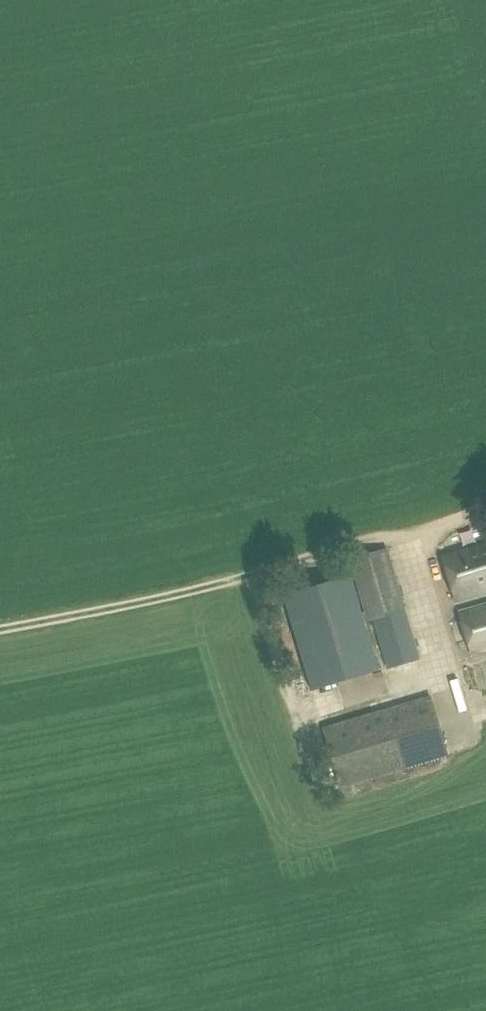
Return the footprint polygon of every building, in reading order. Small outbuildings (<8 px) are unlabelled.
[(442,554),(457,602),(485,593),(485,540),(442,554)] [(387,668),(421,658),(406,606),(404,607),(388,549),(350,560),(365,611),(362,613),(351,575),(283,595),(311,690),(379,670),(364,619),(371,617),(387,668)] [(459,612),(473,656),(485,652),(485,604),(459,612)] [(340,788),(449,756),(431,694),(322,726),(340,788)]
